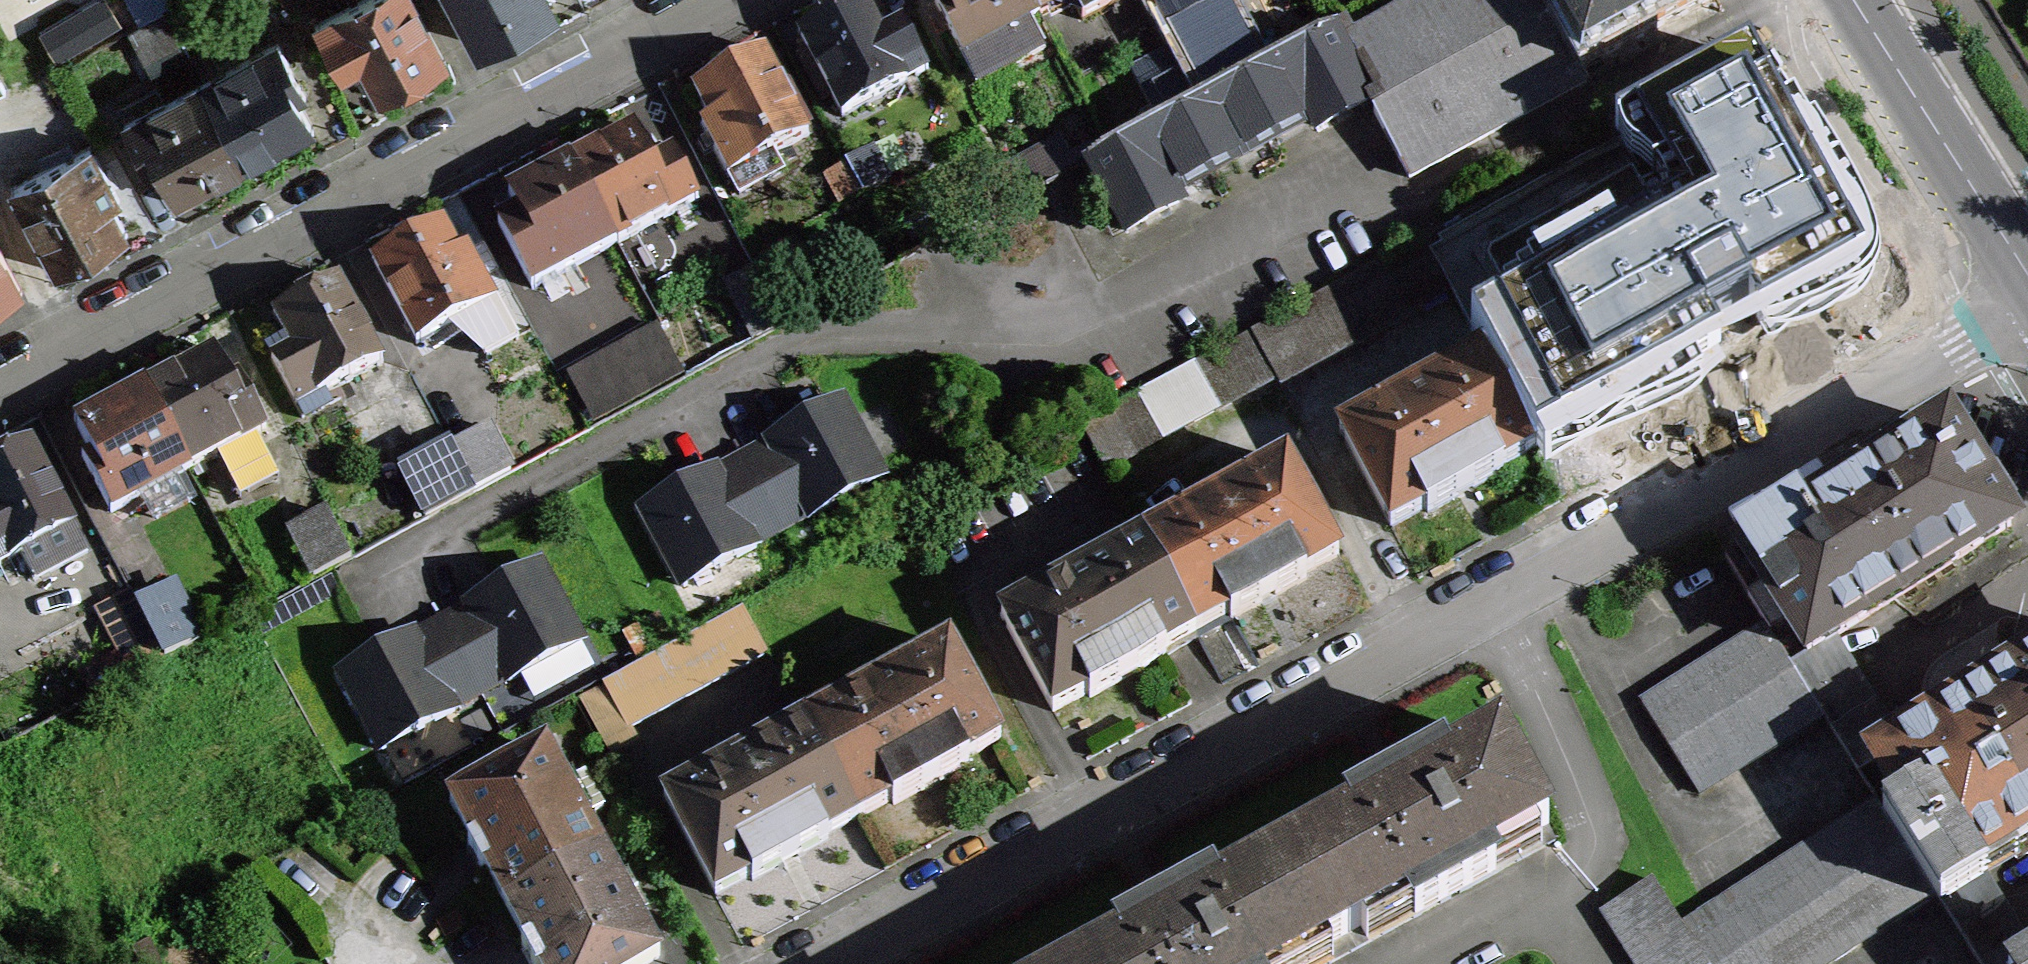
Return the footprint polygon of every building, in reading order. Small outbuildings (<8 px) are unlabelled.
[(74,19),(89,46),(124,26),(109,0),(107,0),(74,19)] [(412,0),(361,0),(315,24),(341,73),(362,62),(380,98),(414,80),(445,63),(412,0)] [(479,45),(549,7),(546,0),(455,0),(479,45)] [(895,26),(881,33),(863,0),(859,0),(834,13),(798,33),(843,116),(927,71),(908,35),(901,22),(895,26)] [(909,0),(881,0),(895,26),(901,22),(908,35),(924,27),(909,0)] [(1031,0),(943,0),(934,5),(977,84),(1044,49),(1030,22),(1040,16),(1031,0)] [(1040,16),(1071,0),(1031,0),(1040,16)] [(1082,20),(1120,0),(1072,0),(1082,20)] [(1167,30),(1218,2),(1220,0),(1151,0),(1167,30)] [(1374,112),(1409,177),(1549,101),(1541,87),(1578,67),(1542,0),(1426,0),(1356,38),(1353,39),(1389,104),(1374,112)] [(1578,67),(1580,71),(1711,0),(1542,0),(1578,67)] [(1178,52),(1203,98),(1255,70),(1254,66),(1218,2),(1167,30),(1178,52)] [(163,10),(127,29),(141,54),(176,34),(163,10)] [(1331,27),(1370,98),(1374,112),(1389,104),(1353,39),(1356,38),(1346,19),(1331,27)] [(1108,149),(1088,159),(1125,230),(1178,201),(1171,188),(1310,114),(1316,126),(1370,98),(1331,27),(1255,70),(1203,98),(1181,110),(1158,121),(1137,133),(1108,149)] [(277,40),(200,81),(244,164),(283,144),(313,128),(297,97),(305,93),(277,40)] [(701,123),(729,176),(772,154),(808,135),(764,52),(728,71),(694,88),(710,118),(701,123)] [(1156,63),(1181,110),(1203,98),(1178,52),(1156,63)] [(1869,279),(1742,53),(1626,117),(1679,211),(1474,325),(1549,458),(1869,279)] [(1151,109),(1158,121),(1181,110),(1156,63),(1133,76),(1151,109)] [(1580,71),(1578,67),(1541,87),(1549,101),(1586,81),(1580,71)] [(244,164),(200,81),(124,121),(152,175),(160,170),(176,200),(210,182),(244,164)] [(1130,120),(1137,133),(1158,121),(1151,109),(1130,120)] [(608,141),(571,160),(615,244),(698,200),(673,152),(652,163),(633,127),(608,141)] [(1043,182),(1046,182),(1075,166),(1060,138),(1028,154),(1043,182)] [(90,146),(11,188),(55,270),(92,251),(126,233),(110,203),(118,199),(90,146)] [(846,164),(862,195),(888,181),(872,150),(846,164)] [(772,154),(729,176),(739,195),(782,173),(772,154)] [(1004,168),(1019,196),(1043,182),(1028,154),(1004,168)] [(615,244),(571,160),(537,178),(508,193),(518,213),(498,224),(531,288),(615,244)] [(842,206),(862,195),(846,164),(826,175),(842,206)] [(416,343),(428,337),(471,314),(495,301),(467,248),(459,253),(442,222),(408,240),(371,260),(416,343)] [(0,250),(0,301),(21,290),(0,250)] [(1418,308),(1390,255),(1362,270),(1391,323),(1418,308)] [(1391,323),(1362,270),(1334,285),(1363,338),(1391,323)] [(273,314),(286,337),(292,348),(272,359),(297,407),(335,387),(382,361),(337,279),(300,299),(273,314)] [(1334,285),(1306,300),(1335,353),(1363,338),(1334,285)] [(1306,300),(1278,316),(1307,368),(1335,353),(1306,300)] [(471,314),(428,337),(434,349),(478,326),(471,314)] [(1307,368),(1278,316),(1250,331),(1275,377),(1279,384),(1307,368)] [(638,394),(683,371),(658,325),(615,351),(638,394)] [(1250,331),(1222,347),(1247,393),(1275,377),(1250,331)] [(292,348),(286,337),(266,348),(272,359),(292,348)] [(1247,393),(1222,347),(1194,362),(1219,408),(1247,393)] [(179,368),(145,387),(189,471),(213,458),(236,446),(266,430),(237,376),(229,381),(213,351),(179,368)] [(593,419),(638,394),(615,351),(569,375),(593,419)] [(1534,448),(1482,353),(1339,431),(1391,526),(1425,508),(1428,512),(1469,490),(1503,471),(1500,467),(1534,448)] [(1140,361),(1103,381),(1113,399),(1150,379),(1140,361)] [(1167,376),(1192,421),(1217,408),(1191,363),(1167,376)] [(1136,394),(1161,439),(1192,421),(1167,376),(1136,394)] [(189,471),(145,387),(108,406),(76,423),(93,454),(84,459),(112,512),(142,496),(178,477),(189,471)] [(1110,408),(1135,453),(1161,439),(1136,394),(1110,408)] [(770,444),(743,459),(781,527),(811,517),(808,513),(883,477),(841,399),(768,440),(770,444)] [(1106,469),(1135,453),(1110,408),(1081,424),(1106,469)] [(1765,585),(1757,590),(1778,625),(1786,620),(1806,652),(1807,653),(1835,636),(2011,524),(2005,515),(2015,509),(1996,479),(1986,486),(1947,424),(1804,515),(1796,501),(1736,539),(1765,585)] [(486,427),(450,446),(475,491),(510,472),(486,427)] [(21,554),(74,527),(31,443),(0,459),(0,565),(21,554)] [(242,456),(236,446),(213,458),(220,471),(243,459),(242,456)] [(475,491),(450,446),(401,473),(425,518),(475,491)] [(716,473),(641,509),(684,586),(757,546),(754,542),(781,527),(743,459),(714,469),(716,473)] [(1286,460),(1143,538),(1196,633),(1229,615),(1231,619),(1270,598),(1306,578),(1304,574),(1338,555),(1286,460)] [(178,477),(142,496),(148,506),(156,521),(191,502),(178,477)] [(339,508),(328,513),(341,538),(351,533),(339,508)] [(341,538),(328,513),(290,532),(313,577),(351,558),(341,538)] [(74,527),(21,554),(34,580),(87,553),(74,527)] [(1196,633),(1143,538),(1001,616),(1053,710),(1088,692),(1090,696),(1130,674),(1166,655),(1163,651),(1196,633)] [(469,608),(441,622),(479,691),(506,676),(509,681),(581,641),(539,563),(466,602),(469,608)] [(1757,590),(1747,596),(1765,624),(1769,630),(1778,625),(1757,590)] [(141,611),(130,591),(98,609),(132,675),(165,658),(141,611)] [(141,611),(165,658),(202,639),(178,592),(141,611)] [(742,607),(713,623),(738,668),(767,653),(742,607)] [(412,633),(339,673),(382,750),(454,710),(452,706),(479,691),(441,622),(414,637),(412,633)] [(713,623),(686,638),(711,683),(738,668),(713,623)] [(1700,794),(1824,716),(1790,663),(1769,630),(1765,624),(1642,702),(1700,794)] [(1806,652),(1790,663),(1824,716),(1859,771),(1875,761),(1874,760),(1902,742),(1835,636),(1807,653),(1806,652)] [(659,652),(684,698),(711,683),(686,638),(659,652)] [(948,645),(806,722),(858,817),(891,800),(893,804),(933,782),(969,763),(967,759),(1001,740),(948,645)] [(632,667),(657,713),(684,698),(659,652),(632,667)] [(1961,705),(2027,810),(2027,662),(1961,705)] [(606,686),(629,728),(657,713),(632,667),(604,682),(606,686)] [(633,736),(629,728),(606,686),(582,699),(610,749),(633,736)] [(1875,761),(1899,799),(1883,810),(1906,847),(1936,894),(1941,902),(1986,873),(1978,860),(2009,840),(2027,828),(2027,810),(1961,705),(1902,742),(1874,760),(1875,761)] [(858,817),(806,722),(663,800),(716,895),(750,876),(753,881),(791,860),(828,840),(825,835),(858,817)] [(1182,912),(1156,926),(1087,963),(1329,963),(1556,841),(1500,740),(1414,787),(1388,801),(1182,912)] [(486,867),(506,905),(601,853),(545,749),(450,801),(472,842),(467,844),(473,855),(481,869),(486,867)] [(1388,801),(1414,787),(1409,778),(1394,786),(1383,792),(1388,801)] [(1936,894),(1906,847),(1883,810),(1877,801),(1681,925),(1652,879),(1601,911),(1635,963),(1826,963),(1936,894)] [(2017,853),(2009,840),(1978,860),(1986,873),(2017,853)] [(506,905),(527,944),(523,946),(529,957),(533,963),(644,963),(658,957),(601,853),(506,905)] [(1986,873),(1941,902),(1956,925),(2001,897),(1986,873)] [(2001,897),(1956,925),(1971,949),(2015,920),(2001,897)] [(1156,926),(1182,912),(1178,904),(1165,911),(1151,918),(1156,926)] [(2015,920),(1971,949),(1980,963),(1999,963),(2027,945),(2027,940),(2015,920)] [(1999,963),(2021,963),(2027,959),(2027,945),(1999,963)]
